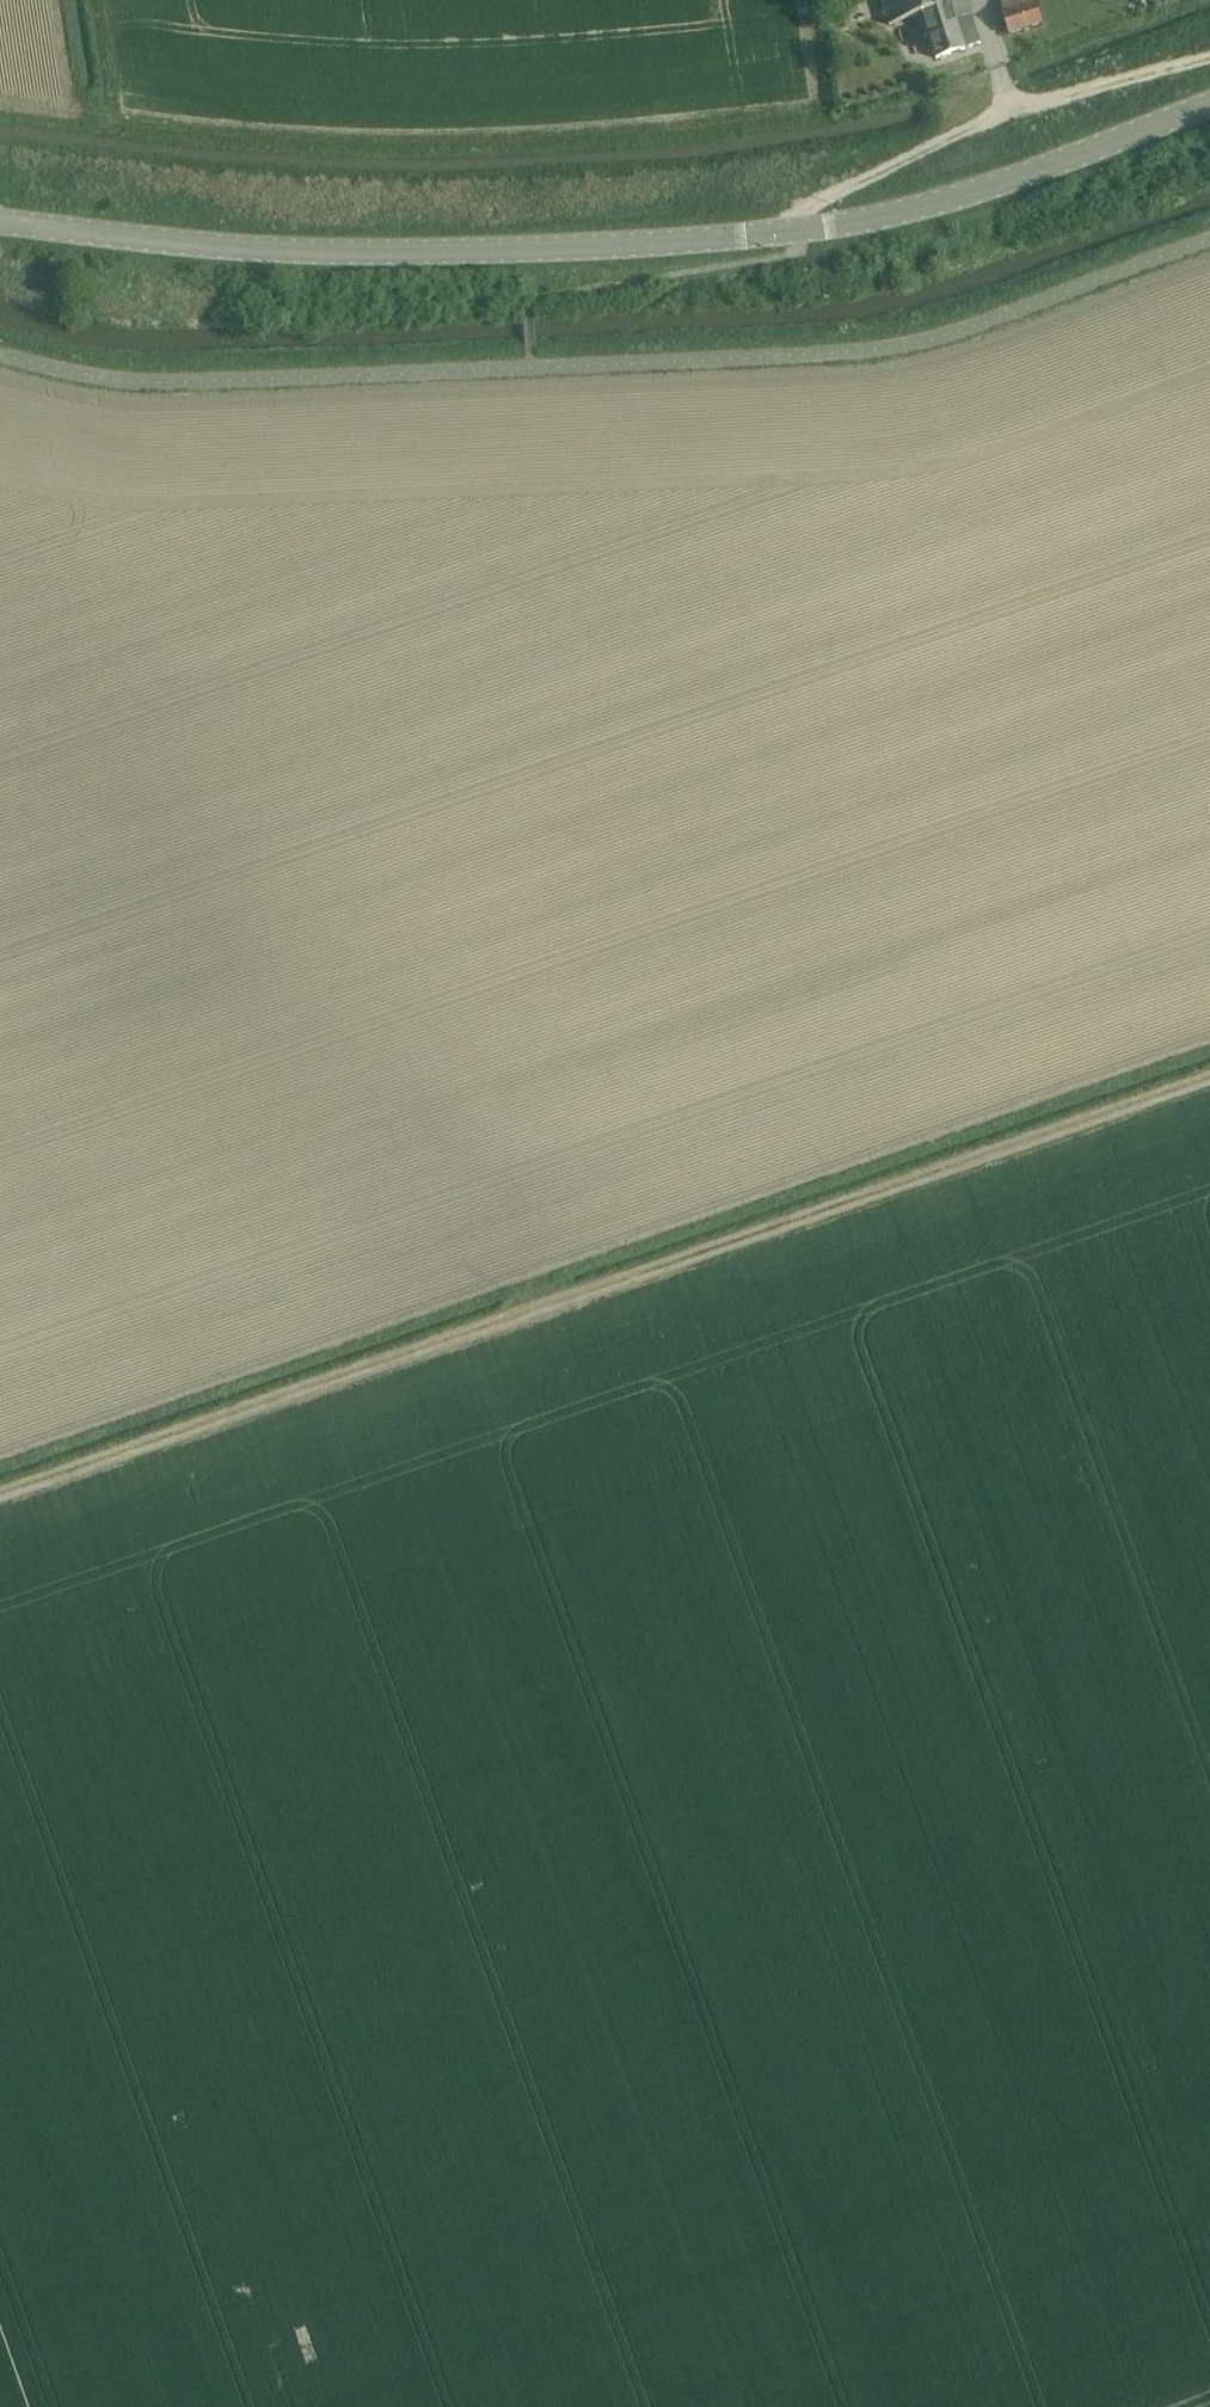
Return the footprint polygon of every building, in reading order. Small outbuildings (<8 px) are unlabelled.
[(882,3),(889,26),(923,16),(936,61),(967,51),(966,51),(981,46),(973,22),(972,16),(955,22),(948,0),(881,0),(882,3)] [(1007,13),(1014,34),(1043,24),(1036,0),(1013,0),(1004,3),(1007,13)]
